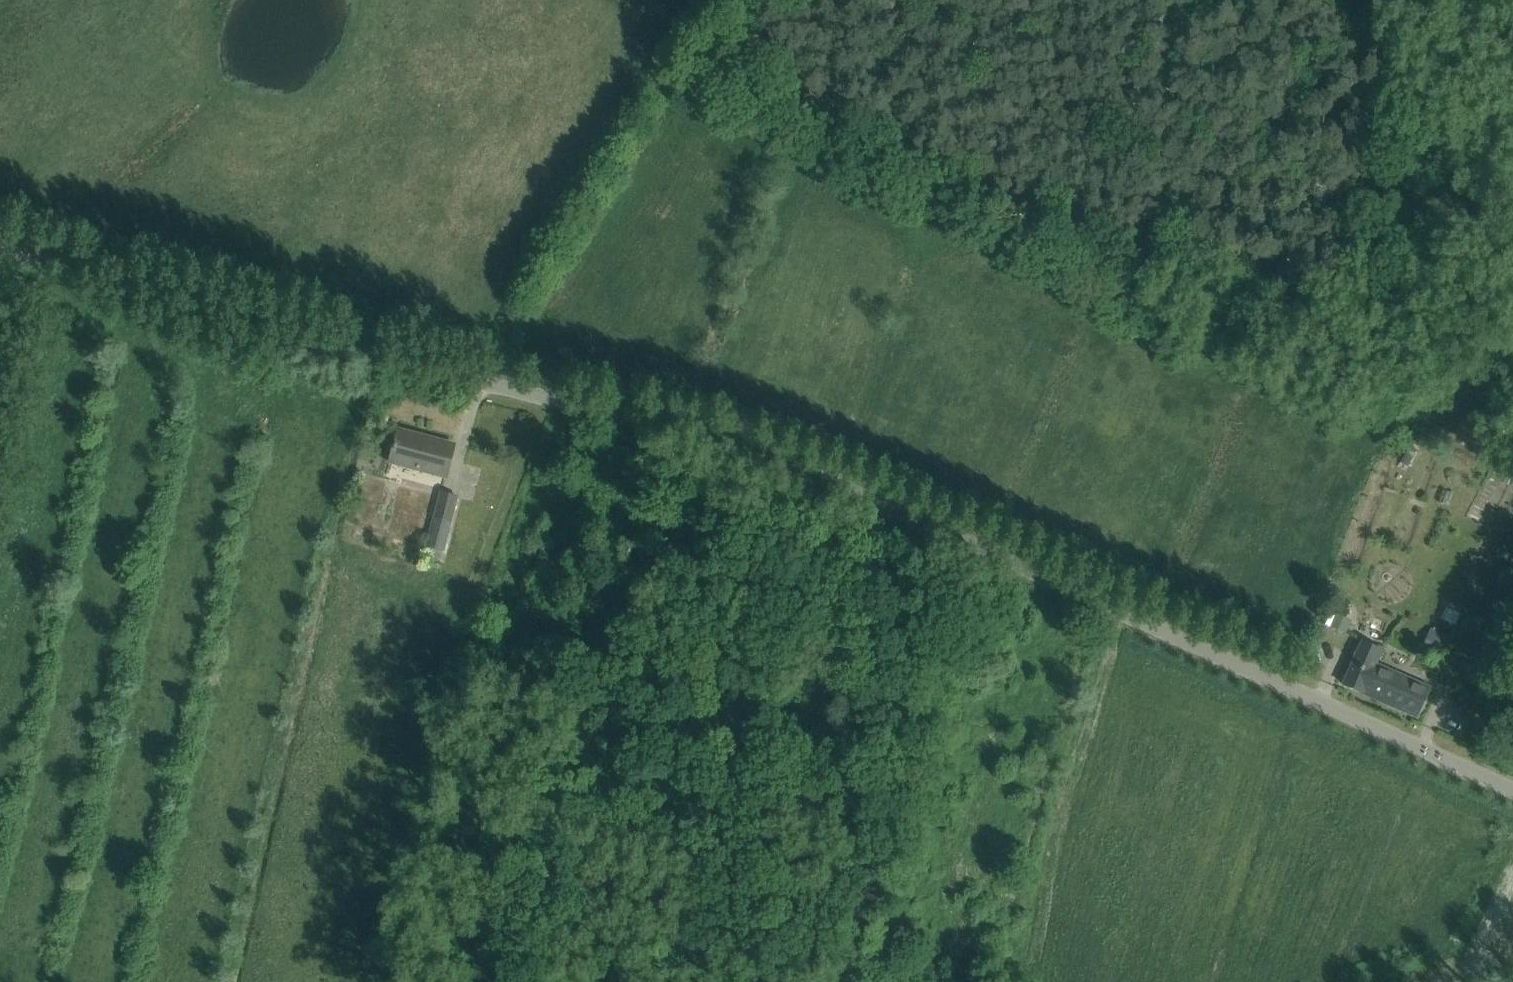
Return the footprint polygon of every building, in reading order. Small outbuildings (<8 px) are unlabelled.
[(446,477),(454,444),(398,429),(389,462),(446,477)] [(425,555),(440,559),(457,497),(441,492),(425,555)] [(1334,633),(1324,628),(1319,638),(1330,643),(1334,633)] [(1442,655),(1451,638),(1431,628),(1423,645),(1442,655)] [(1381,649),(1380,649),(1362,641),(1343,684),(1417,717),(1430,687),(1375,663),(1381,649)]
